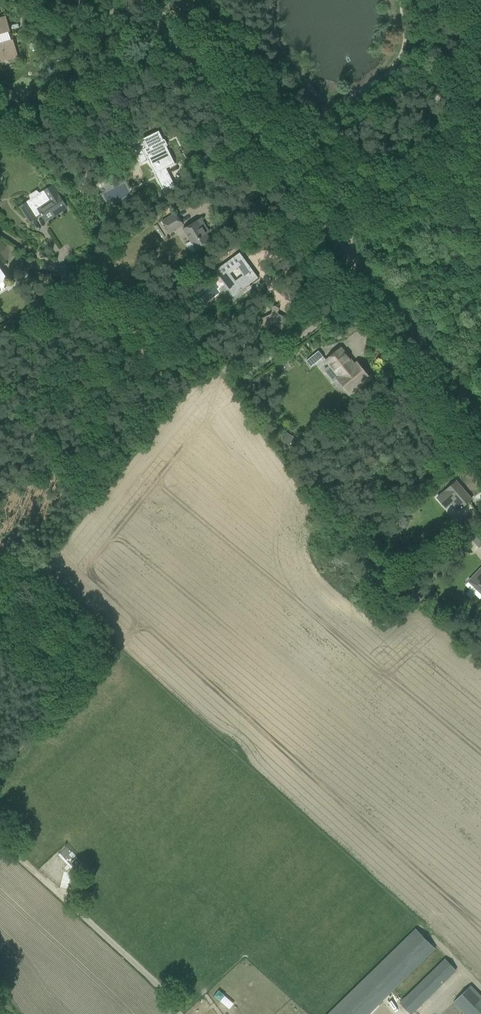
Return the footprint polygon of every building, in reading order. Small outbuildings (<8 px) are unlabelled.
[(0,19),(0,58),(6,56),(7,59),(17,56),(12,40),(10,40),(7,32),(10,31),(10,30),(8,31),(4,19),(6,18),(0,19)] [(38,53),(40,46),(30,43),(28,49),(38,53)] [(143,150),(135,153),(140,163),(148,160),(152,168),(155,166),(159,174),(156,176),(167,199),(178,194),(165,168),(174,164),(166,146),(164,147),(162,141),(163,141),(158,131),(149,136),(142,139),(146,148),(143,150)] [(40,163),(36,165),(43,175),(47,173),(40,163)] [(26,203),(20,207),(25,215),(31,223),(37,219),(36,218),(41,214),(45,221),(66,207),(61,199),(58,195),(57,195),(51,186),(44,191),(49,199),(32,212),(26,203)] [(182,224),(175,213),(161,221),(168,233),(182,224)] [(208,232),(205,226),(200,219),(183,229),(197,250),(211,241),(206,234),(208,232)] [(233,296),(237,293),(242,290),(240,287),(247,282),(249,284),(258,278),(247,263),(245,264),(243,261),(244,259),(239,253),(214,271),(224,284),(233,296)] [(278,315),(278,314),(278,309),(278,308),(277,308),(273,307),(272,308),(272,313),(271,314),(271,315),(270,316),(269,316),(262,320),(261,320),(261,321),(260,321),(260,322),(260,323),(260,329),(268,333),(271,326),(272,327),(278,316),(278,315)] [(326,360),(332,368),(339,377),(336,379),(348,394),(369,377),(357,362),(354,364),(340,348),(326,360)] [(323,357),(318,350),(305,361),(311,367),(323,357)] [(456,481),(436,498),(445,509),(455,500),(461,508),(471,499),(456,481)] [(460,537),(480,520),(480,517),(474,508),(451,527),(460,537)] [(456,546),(463,553),(469,548),(473,553),(480,546),(480,533),(476,528),(456,546)] [(450,540),(453,543),(459,538),(455,534),(450,540)] [(386,559),(379,567),(389,576),(396,568),(386,559)] [(468,581),(480,594),(480,568),(468,581)] [(428,599),(416,586),(409,593),(421,605),(428,599)] [(70,862),(71,863),(77,869),(82,863),(76,857),(70,862)] [(435,949),(416,929),(329,1013),(368,1013),(435,949)] [(445,958),(399,1002),(411,1013),(456,970),(445,958)] [(453,1002),(465,1013),(480,1013),(480,996),(470,985),(453,1002)] [(227,995),(219,990),(214,997),(221,1003),(227,995)]
